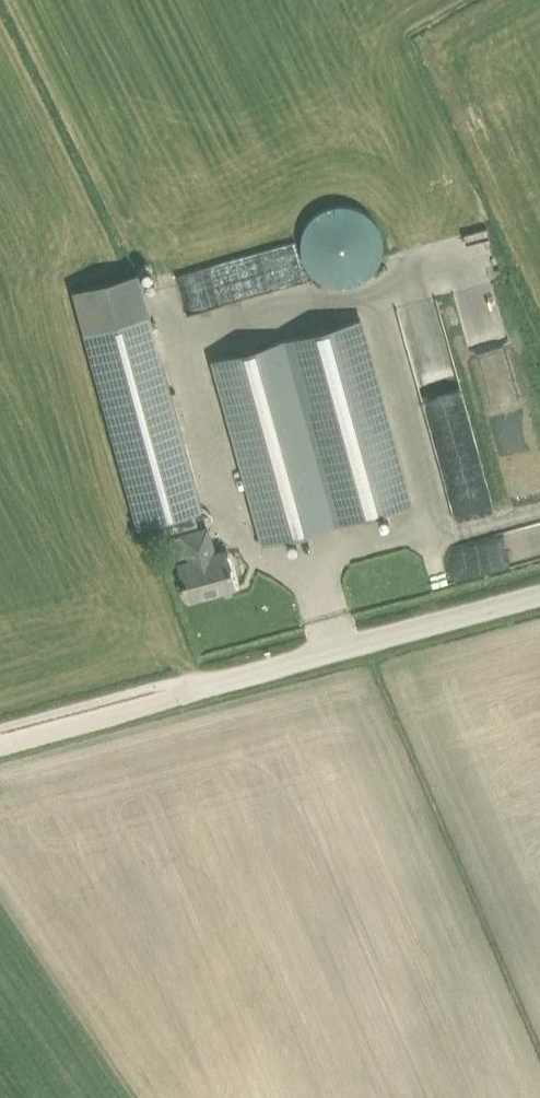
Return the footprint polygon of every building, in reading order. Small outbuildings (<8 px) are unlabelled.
[(374,277),(373,206),(304,208),(306,278),(374,277)] [(274,291),(272,254),(231,256),(233,294),(274,291)] [(139,274),(74,290),(86,332),(138,525),(144,523),(162,518),(166,532),(193,524),(190,511),(202,507),(150,314),(139,274)] [(214,358),(264,541),(414,500),(363,316),(214,358)] [(539,556),(539,520),(462,540),(471,574),(539,556)] [(179,562),(183,576),(189,598),(235,585),(225,549),(214,552),(207,526),(182,533),(189,559),(179,562)]
